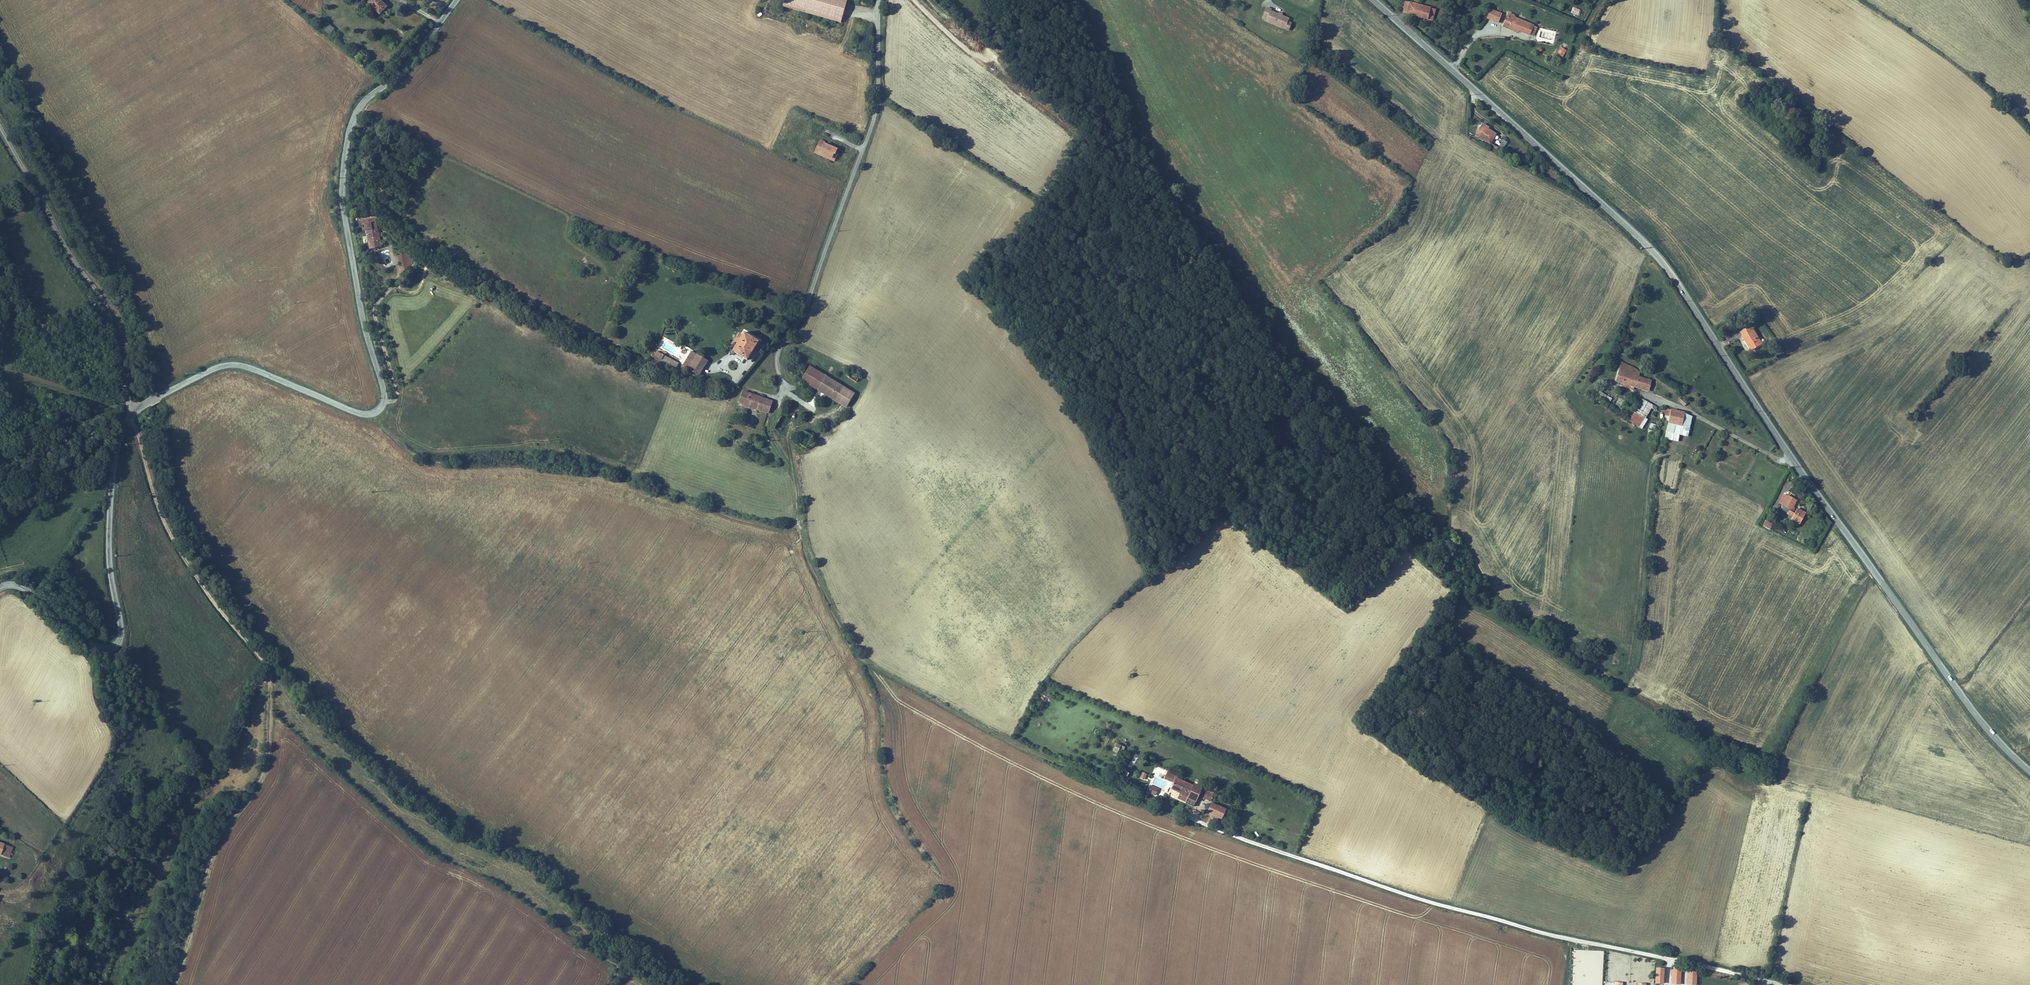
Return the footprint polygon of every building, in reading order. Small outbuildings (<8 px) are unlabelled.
[(389,3),(385,0),(371,0),(368,2),(373,7),(376,4),(383,10),(389,3)] [(847,0),(784,0),(782,6),(841,22),(847,0)] [(1409,1),(1404,0),(1400,12),(1405,13),(1409,1)] [(1431,7),(1409,1),(1405,13),(1428,19),(1431,7)] [(1271,8),(1266,6),(1262,17),(1266,19),(1266,21),(1288,30),(1291,23),(1288,21),(1289,17),(1282,15),(1283,13),(1279,12),(1278,13),(1271,10),(1271,8)] [(1436,8),(1431,7),(1428,19),(1433,20),(1436,8)] [(1501,13),(1490,9),(1486,18),(1498,22),(1501,13)] [(1515,14),(1508,12),(1503,25),(1518,30),(1530,35),(1530,34),(1534,26),(1534,24),(1514,16),(1515,14)] [(331,35),(335,29),(329,24),(325,30),(331,35)] [(1566,50),(1561,47),(1557,54),(1562,56),(1566,50)] [(1475,135),(1489,144),(1496,134),(1487,128),(1488,126),(1483,123),(1475,135)] [(1508,142),(1503,139),(1498,147),(1503,150),(1508,142)] [(836,158),(833,157),(834,153),(835,154),(838,149),(819,140),(814,153),(834,162),(836,158)] [(366,230),(368,242),(381,240),(379,230),(378,230),(376,217),(368,219),(368,222),(362,222),(363,230),(366,230)] [(386,265),(392,262),(387,248),(380,251),(386,265)] [(402,271),(413,268),(408,252),(397,255),(402,271)] [(1751,351),(1763,344),(1752,326),(1741,332),(1744,336),(1743,336),(1751,351)] [(733,350),(747,359),(758,340),(744,332),(733,350)] [(691,351),(683,365),(688,368),(697,354),(691,351)] [(688,368),(700,374),(708,360),(697,354),(688,368)] [(663,355),(661,359),(676,367),(679,363),(663,355)] [(1639,376),(1640,373),(1636,372),(1635,376),(1631,374),(1633,366),(1621,362),(1615,380),(1623,383),(1635,387),(1639,376)] [(791,373),(837,401),(846,387),(806,363),(802,370),(795,366),(791,373)] [(1641,369),(1633,366),(1631,374),(1635,376),(1636,372),(1640,373),(1641,369)] [(848,377),(856,382),(859,377),(852,372),(848,377)] [(1639,376),(1635,387),(1648,391),(1652,380),(1639,376)] [(855,393),(846,387),(837,401),(846,407),(855,393)] [(1607,395),(1600,390),(1597,395),(1604,399),(1607,395)] [(768,414),(772,402),(744,391),(739,403),(768,414)] [(1687,402),(1682,397),(1679,400),(1684,405),(1687,402)] [(1653,405),(1642,398),(1629,421),(1642,428),(1647,419),(1646,418),(1653,405)] [(1671,409),(1668,422),(1681,425),(1684,413),(1685,412),(1671,409)] [(1681,425),(1679,434),(1687,436),(1692,416),(1684,413),(1681,425)] [(1681,425),(1668,422),(1664,438),(1678,441),(1679,434),(1681,425)] [(803,429),(796,442),(807,448),(814,435),(803,429)] [(1778,503),(1784,506),(1782,510),(1787,513),(1787,514),(1792,517),(1791,520),(1799,525),(1806,512),(1798,507),(1795,512),(1793,511),(1795,507),(1794,506),(1798,500),(1788,495),(1787,496),(1783,494),(1778,503)] [(1766,520),(1763,526),(1770,530),(1773,523),(1766,520)] [(1047,704),(1050,700),(1044,694),(1040,698),(1047,704)] [(1122,754),(1125,747),(1116,743),(1113,750),(1122,754)] [(1214,792),(1193,783),(1193,784),(1176,777),(1177,775),(1167,771),(1164,778),(1173,782),(1170,788),(1180,792),(1188,796),(1187,798),(1196,801),(1198,796),(1210,801),(1214,792)] [(1158,788),(1149,784),(1146,792),(1155,795),(1158,788)] [(1187,798),(1188,796),(1180,792),(1177,798),(1186,802),(1187,798)] [(1193,806),(1196,801),(1187,798),(1186,802),(1185,803),(1193,806)] [(1211,802),(1206,812),(1221,819),(1226,809),(1211,802)] [(9,858),(12,848),(0,843),(0,855),(9,858)] [(1676,984),(1681,984),(1681,970),(1672,970),(1671,984),(1676,984)]
